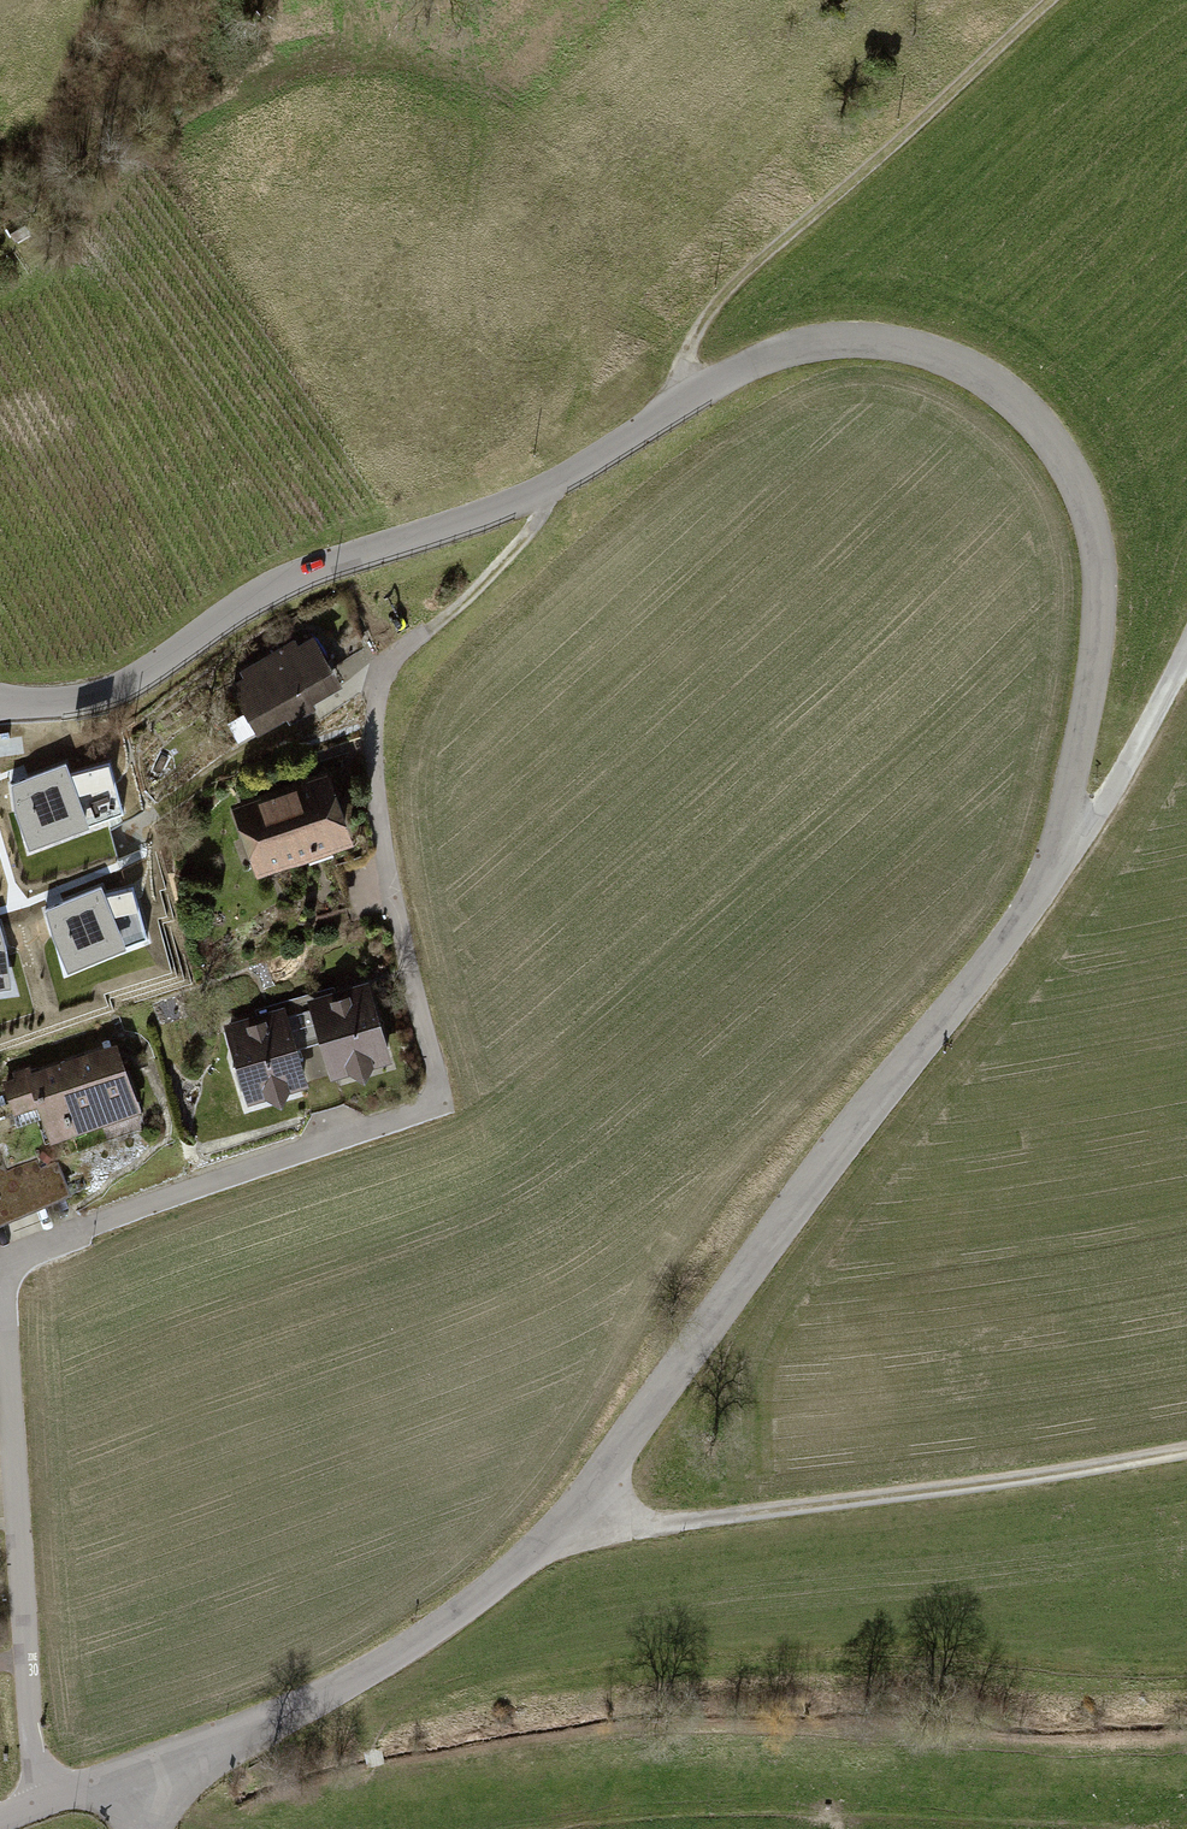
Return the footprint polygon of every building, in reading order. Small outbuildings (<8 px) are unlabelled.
[(6,226),(13,240),(31,231),(24,217),(6,226)] [(301,628),(307,638),(319,659),(338,648),(320,617),(301,628)] [(221,720),(232,739),(281,709),(285,716),(306,703),(302,697),(324,684),(312,664),(320,660),(319,659),(307,638),(292,647),(288,641),(239,670),(242,676),(227,685),(240,707),(247,702),(248,704),(221,720)] [(263,831),(274,860),(336,837),(315,779),(233,809),(244,839),(263,831)] [(0,906),(0,965),(50,959),(43,902),(0,906)] [(307,1004),(326,1068),(345,1062),(351,1051),(362,1057),(381,1051),(362,988),(307,1004)] [(307,1004),(278,1013),(297,1076),(307,1110),(336,1101),(326,1068),(307,1004)] [(235,1066),(242,1093),(261,1087),(267,1076),(278,1082),(297,1076),(278,1013),(224,1029),(231,1055),(227,1063),(235,1066)] [(91,1111),(129,1098),(115,1057),(106,1061),(101,1048),(111,1045),(110,1043),(25,1072),(23,1066),(10,1071),(12,1077),(1,1081),(5,1092),(29,1083),(44,1128),(59,1122),(62,1129),(94,1118),(91,1111)] [(61,1185),(51,1160),(34,1166),(31,1158),(0,1169),(0,1168),(0,1209),(61,1185)]
